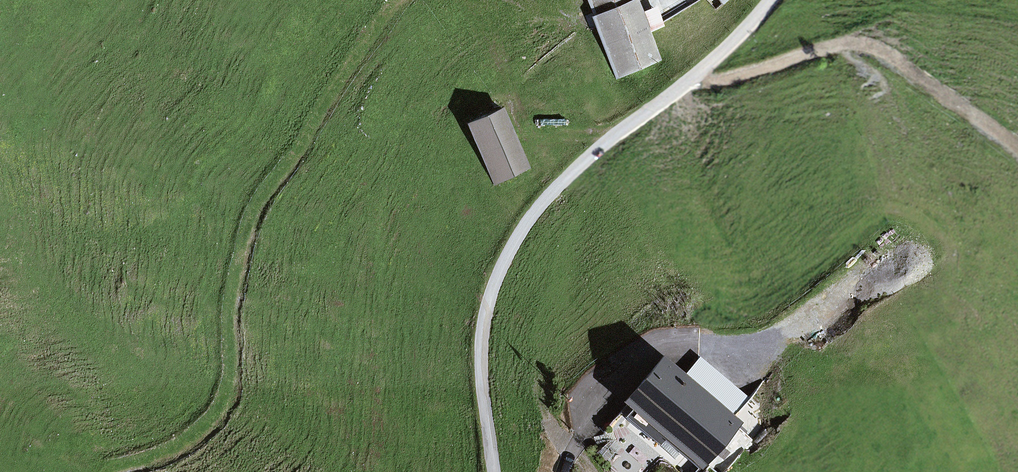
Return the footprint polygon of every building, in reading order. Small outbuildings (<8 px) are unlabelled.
[(621,75),(657,59),(632,0),(589,0),(621,75)] [(467,125),(496,185),(529,169),(500,109),(467,125)] [(529,169),(530,168),(502,109),(500,109),(529,169)] [(494,185),(496,185),(467,125),(465,126),(494,185)] [(638,417),(675,451),(727,396),(690,361),(638,417)]
